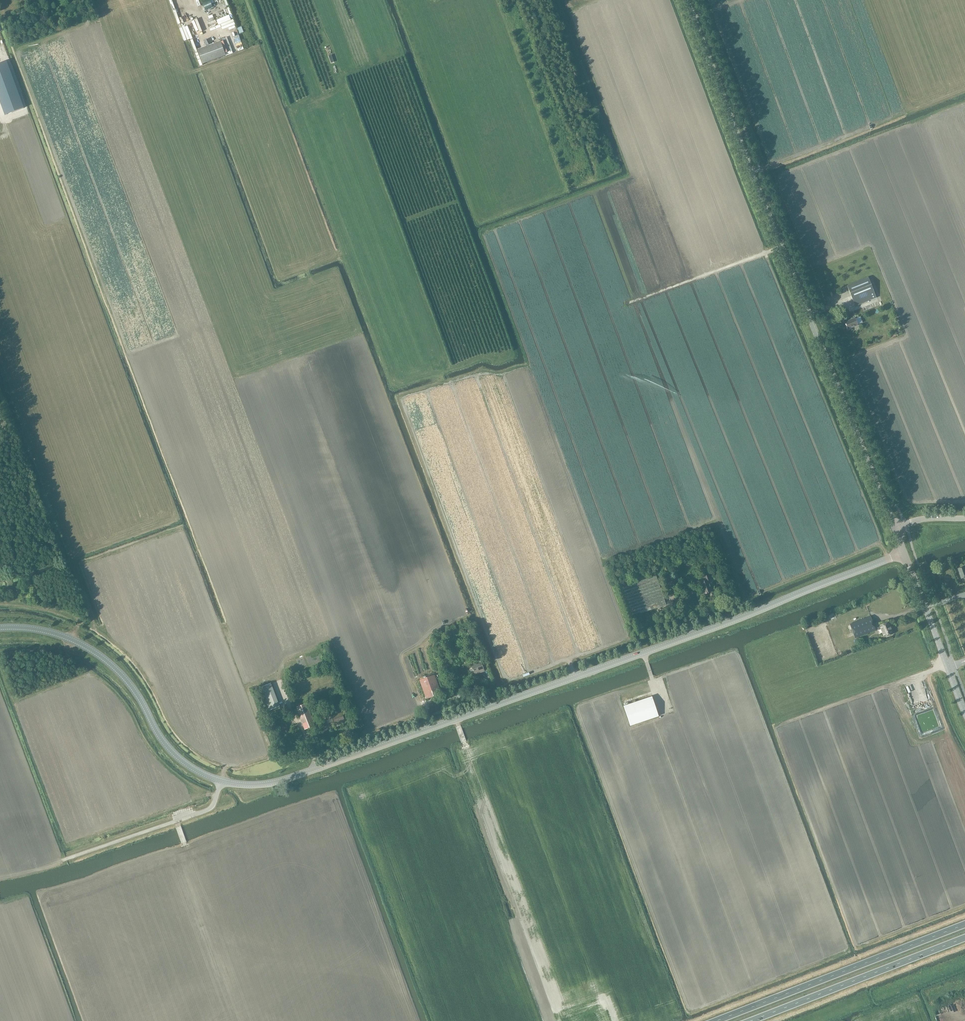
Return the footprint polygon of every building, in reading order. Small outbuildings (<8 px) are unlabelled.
[(192,13),(187,0),(175,5),(180,17),(192,13)] [(198,50),(203,64),(226,56),(221,41),(198,50)] [(4,60),(0,62),(0,110),(1,114),(20,108),(4,60)] [(868,277),(847,285),(855,306),(876,298),(868,277)] [(845,322),(848,329),(858,325),(855,318),(845,322)] [(710,574),(698,578),(702,588),(704,594),(713,591),(711,586),(710,587),(708,580),(712,579),(710,574)] [(850,624),(855,638),(876,630),(871,616),(850,624)] [(880,626),(884,637),(893,634),(889,623),(880,626)] [(482,663),(472,667),(475,674),(485,671),(482,663)] [(420,680),(426,699),(442,693),(435,675),(420,680)] [(270,712),(281,708),(272,684),(261,689),(270,712)] [(624,706),(625,708),(631,726),(659,716),(652,697),(624,706)] [(297,707),(297,708),(305,730),(315,726),(307,703),(297,707)] [(333,721),(332,719),(334,719),(335,723),(345,720),(342,713),(332,716),(333,717),(332,717),(330,713),(325,715),(328,723),(333,721)]
